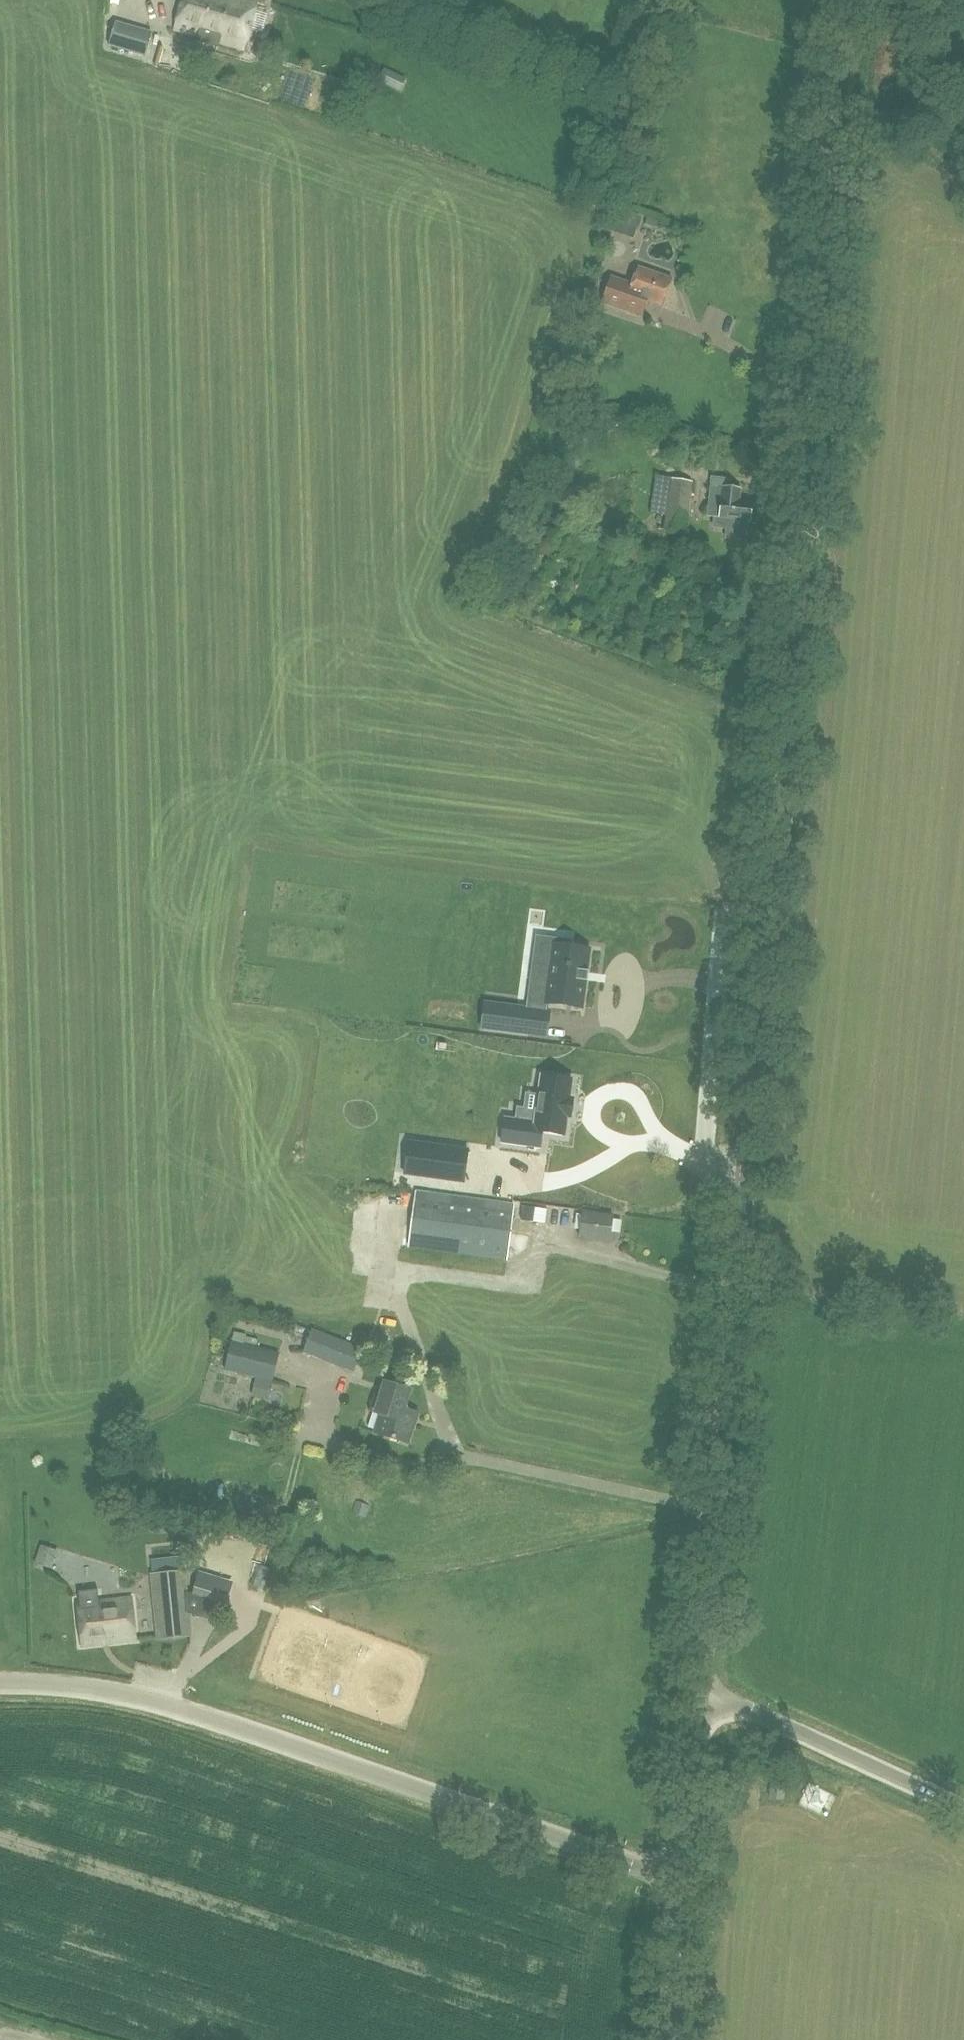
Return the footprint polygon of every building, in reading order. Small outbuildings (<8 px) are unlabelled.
[(244,49),(259,2),(250,0),(185,0),(176,29),(244,49)] [(151,34),(116,23),(110,45),(145,55),(151,34)] [(638,267),(632,285),(611,278),(603,304),(640,317),(645,301),(663,307),(672,279),(638,267)] [(687,532),(695,483),(665,477),(660,514),(658,528),(687,532)] [(713,485),(709,515),(716,515),(715,526),(728,527),(727,537),(746,539),(748,519),(752,520),(754,502),(741,500),(743,488),(713,485)] [(542,943),(539,966),(550,967),(546,1003),(547,1003),(582,1008),(585,982),(586,971),(589,949),(571,947),(542,943)] [(484,1003),(481,1027),(529,1033),(532,1009),(527,1009),(484,1003)] [(505,1118),(502,1143),(540,1148),(543,1132),(564,1135),(567,1117),(571,1117),(573,1098),(569,1098),(572,1080),(542,1076),(539,1095),(535,1122),(515,1119),(505,1118)] [(409,1142),(405,1174),(464,1182),(468,1150),(409,1142)] [(573,1187),(624,1189),(624,1169),(574,1167),(573,1187)] [(418,1191),(410,1246),(507,1260),(515,1204),(418,1191)] [(586,1212),(582,1240),(613,1244),(616,1216),(602,1214),(591,1213),(586,1212)] [(363,1350),(314,1329),(305,1354),(353,1373),(363,1350)] [(280,1353),(233,1341),(225,1370),(272,1382),(280,1353)] [(376,1393),(374,1398),(370,1410),(381,1414),(375,1433),(410,1444),(420,1412),(405,1407),(411,1389),(387,1381),(383,1395),(376,1393)] [(41,1561),(60,1565),(64,1546),(45,1541),(41,1561)] [(184,1573),(183,1573),(181,1559),(155,1559),(156,1575),(155,1576),(161,1639),(190,1636),(184,1573)] [(232,1584),(199,1576),(194,1595),(226,1603),(232,1584)] [(82,1646),(137,1641),(133,1597),(78,1603),(82,1646)] [(790,1785),(777,1783),(775,1800),(788,1802),(790,1785)]
